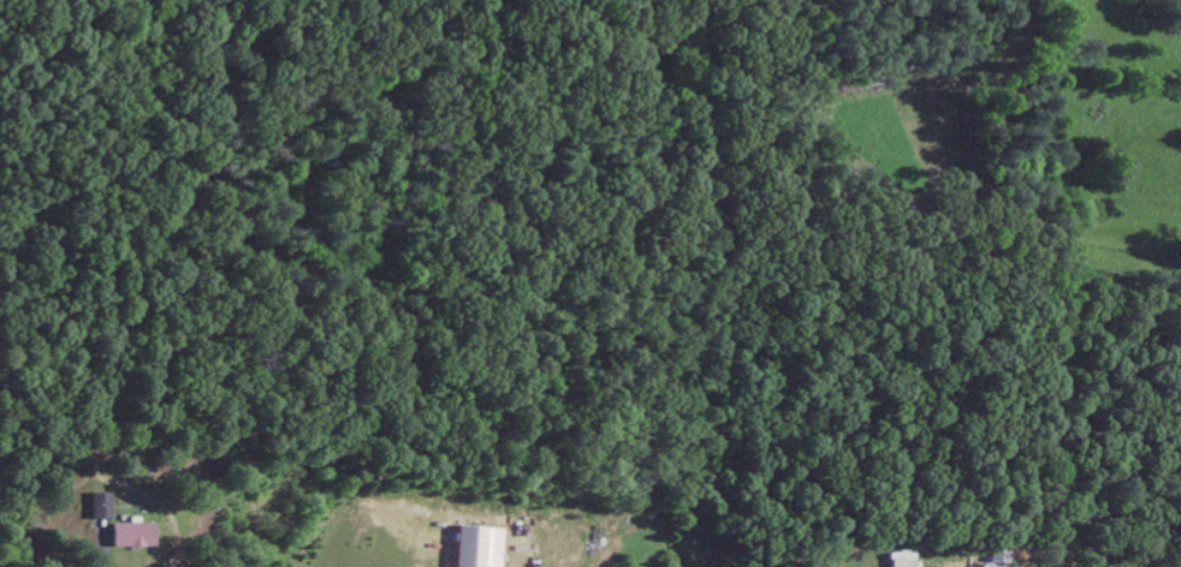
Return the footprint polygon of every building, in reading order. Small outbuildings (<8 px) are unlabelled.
[(109,493),(90,493),(89,519),(109,520),(109,493)] [(151,522),(109,524),(110,548),(152,546),(151,522)] [(887,552),(887,566),(917,566),(916,552),(887,552)]
